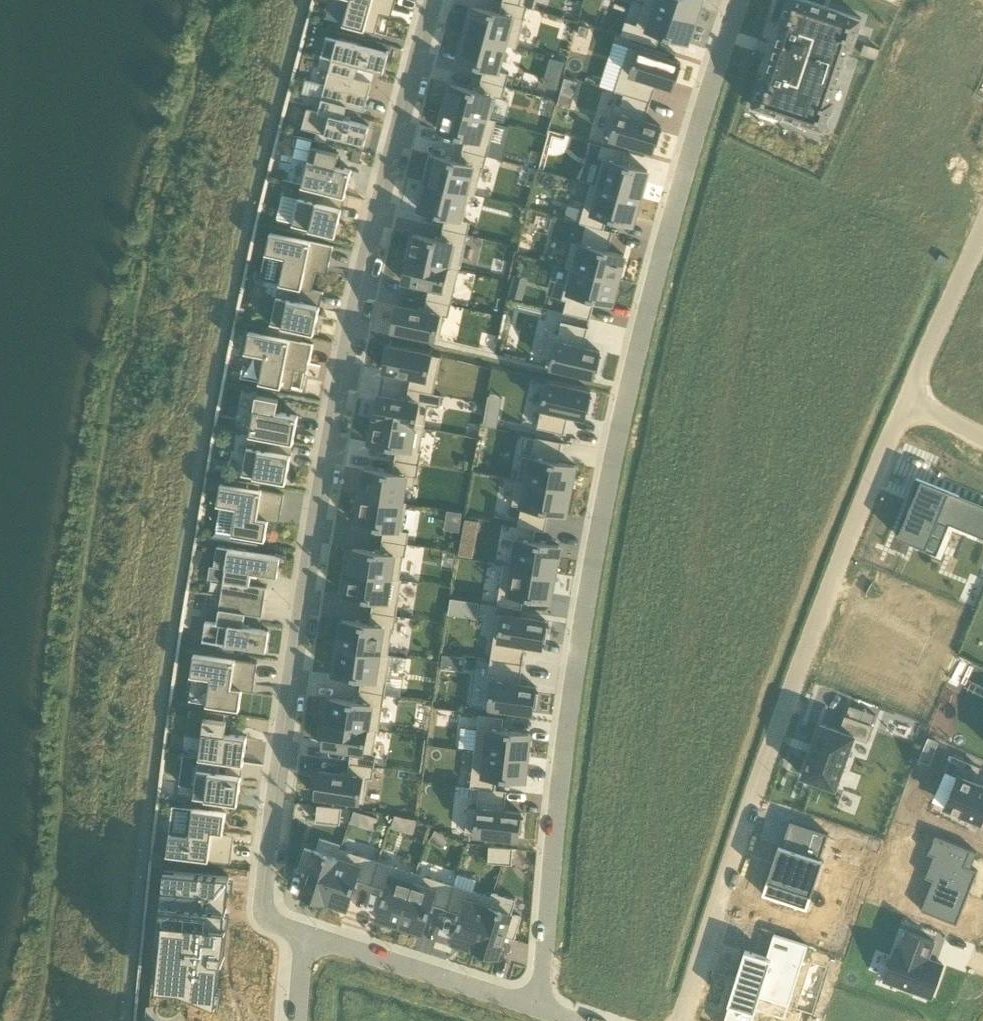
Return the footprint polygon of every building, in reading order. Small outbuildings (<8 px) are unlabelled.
[(344,24),(376,33),(381,13),(383,7),(394,10),(397,0),(350,0),(344,24)] [(501,1),(526,8),(528,0),(502,0),(501,1)] [(654,6),(693,19),(699,0),(656,0),(654,6)] [(752,107),(824,131),(834,101),(831,100),(848,48),(851,49),(861,19),(803,0),(788,0),(779,25),(782,26),(765,78),(762,77),(752,107)] [(471,6),(464,33),(505,44),(512,17),(523,20),(526,8),(501,2),(499,12),(471,6)] [(635,25),(631,37),(656,45),(659,33),(686,42),(693,19),(653,6),(647,29),(635,25)] [(464,33),(457,60),(483,67),(481,79),(505,85),(509,73),(498,71),(505,44),(464,33)] [(327,37),(322,56),(333,59),(326,85),(369,97),(370,95),(369,95),(372,83),(355,78),(358,66),(384,72),(390,51),(388,50),(387,52),(327,37)] [(637,48),(624,92),(649,100),(654,81),(672,87),(673,82),(676,82),(680,67),(678,67),(680,61),(637,48)] [(450,83),(444,107),(485,117),(490,96),(490,95),(502,98),(505,86),(480,79),(477,91),(450,83)] [(308,109),(303,128),(363,144),(362,146),(364,147),(370,125),(344,119),(348,106),(365,111),(368,98),(369,98),(369,97),(326,85),(326,86),(319,112),(308,109)] [(623,94),(610,138),(654,150),(655,145),(657,145),(661,131),(659,131),(660,125),(643,120),(649,101),(623,94)] [(441,107),(435,127),(462,135),(458,149),(483,154),(487,140),(476,137),(482,118),(441,107)] [(601,145),(598,157),(607,160),(600,186),(641,197),(647,170),(622,164),(625,152),(601,145)] [(312,147),(303,185),(346,196),(352,170),(337,166),(340,153),(312,147)] [(428,155),(422,181),(462,190),(468,165),(480,168),(483,155),(458,149),(455,161),(428,155)] [(423,181),(417,207),(444,214),(441,227),(465,233),(467,219),(457,216),(463,191),(423,181)] [(303,186),(293,224),(337,235),(346,196),(303,185),(303,186)] [(583,210),(580,223),(604,229),(607,217),(633,225),(640,197),(600,187),(593,212),(583,210)] [(586,225),(576,268),(619,278),(625,255),(607,250),(612,231),(586,225)] [(411,231),(406,256),(448,266),(452,243),(462,244),(464,234),(439,227),(437,237),(411,231)] [(270,233),(266,254),(286,258),(280,283),(313,290),(317,271),(318,265),(329,267),(334,246),(270,233)] [(403,257),(398,279),(424,285),(422,298),(446,303),(448,290),(438,287),(443,266),(403,257)] [(575,269),(565,312),(590,318),(594,300),(613,304),(618,280),(575,269)] [(280,284),(272,323),(315,332),(324,292),(313,290),(280,283),(280,284)] [(394,301),(388,329),(431,338),(436,311),(444,313),(446,304),(419,298),(418,307),(394,301)] [(563,320),(553,366),(596,375),(597,371),(599,371),(602,357),(600,356),(601,351),(584,346),(588,326),(563,320)] [(249,332),(245,353),(265,357),(260,383),(292,389),(296,369),(298,363),(309,365),(313,344),(249,332)] [(389,346),(384,371),(412,376),(410,389),(434,394),(434,393),(442,357),(389,346)] [(550,387),(542,432),(567,437),(571,417),(589,421),(593,394),(550,387)] [(379,396),(375,419),(425,429),(429,405),(440,407),(442,395),(434,393),(434,394),(410,389),(407,401),(379,396)] [(250,434),(294,442),(299,416),(277,412),(279,399),(257,395),(250,434)] [(375,419),(370,443),(398,448),(395,460),(420,464),(423,452),(421,452),(425,429),(375,419)] [(250,434),(243,474),(287,482),(294,442),(250,434)] [(540,438),(533,482),(575,489),(579,467),(565,465),(569,443),(540,438)] [(366,469),(362,496),(403,502),(403,501),(405,485),(415,486),(416,477),(418,477),(420,464),(395,460),(393,473),(366,469)] [(898,537),(918,545),(917,547),(938,556),(951,524),(982,537),(982,505),(922,480),(898,537)] [(221,484),(218,505),(237,508),(233,535),(266,540),(269,520),(270,513),(282,515),(285,494),(260,490),(261,484),(245,482),(244,488),(221,484)] [(533,482),(525,527),(539,530),(550,532),(554,513),(571,517),(576,489),(533,482)] [(362,496),(358,524),(385,528),(383,540),(408,544),(410,532),(403,531),(408,502),(403,501),(403,502),(362,496)] [(513,525),(511,539),(520,540),(517,567),(559,574),(562,547),(536,543),(539,530),(525,527),(513,525)] [(354,548),(350,572),(401,579),(401,578),(404,556),(406,556),(408,544),(383,540),(381,552),(354,548)] [(218,547),(215,567),(226,569),(222,596),(266,602),(267,601),(266,601),(268,588),(250,585),(252,572),(278,577),(281,557),(282,555),(279,554),(279,556),(218,547)] [(503,593),(501,605),(529,609),(531,598),(554,603),(558,574),(517,567),(512,594),(511,594),(503,593)] [(350,572),(347,596),(374,600),(372,612),(397,616),(403,579),(401,578),(401,579),(350,572)] [(206,621),(203,641),(265,650),(264,652),(267,653),(267,651),(270,631),(244,627),(246,614),(263,617),(265,604),(266,604),(266,602),(222,596),(218,623),(206,621)] [(343,620),(339,647),(389,655),(389,654),(393,629),(395,629),(397,616),(372,612),(371,624),(343,620)] [(509,614),(503,661),(530,665),(532,645),(549,648),(550,642),(554,642),(555,627),(552,627),(553,621),(509,614)] [(339,647),(335,675),(362,679),(360,691),(385,695),(391,654),(389,654),(389,655),(339,647)] [(194,654),(191,676),(211,678),(207,705),(240,710),(244,683),(255,684),(258,664),(194,654)] [(503,662),(497,708),(540,713),(540,709),(542,709),(544,696),(541,696),(542,690),(527,688),(529,666),(503,662)] [(331,699),(327,723),(378,731),(378,732),(380,732),(385,695),(360,691),(359,703),(331,699)] [(486,713),(485,726),(497,728),(494,751),(537,757),(538,732),(510,728),(511,717),(486,713)] [(824,723),(806,777),(839,788),(856,737),(869,741),(874,726),(848,717),(843,730),(824,723)] [(200,756),(200,757),(244,763),(248,736),(231,734),(226,733),(227,724),(228,721),(205,718),(200,756)] [(327,723),(324,747),(352,751),(350,763),(375,767),(377,754),(374,754),(378,732),(378,731),(327,723)] [(483,777),(483,787),(507,790),(508,780),(532,785),(536,758),(495,752),(493,778),(483,777)] [(946,807),(982,823),(982,785),(975,782),(974,781),(980,768),(953,756),(947,771),(959,776),(946,807)] [(200,757),(195,797),(239,803),(244,763),(200,757)] [(320,771),(317,795),(365,803),(369,778),(373,779),(375,767),(350,763),(349,775),(320,771)] [(479,787),(476,835),(520,839),(520,833),(523,833),(524,818),(522,818),(522,812),(504,809),(505,790),(479,787)] [(318,805),(317,821),(341,824),(343,808),(318,805)] [(170,833),(168,855),(232,862),(234,842),(223,840),(224,833),(227,813),(225,813),(193,809),(190,835),(170,833)] [(780,845),(764,894),(808,909),(824,860),(822,859),(830,834),(791,821),(783,846),(780,845)] [(935,881),(923,911),(958,924),(979,871),(966,866),(973,850),(937,836),(929,854),(935,857),(927,878),(935,881)] [(490,847),(489,863),(513,865),(514,849),(490,847)] [(306,848),(298,870),(308,873),(302,893),(324,900),(338,858),(306,848)] [(338,858),(324,900),(348,908),(357,880),(372,885),(379,861),(340,849),(338,858)] [(379,861),(372,885),(387,890),(378,917),(401,924),(417,873),(379,861)] [(217,1002),(218,1002),(218,1000),(220,985),(222,959),(225,959),(228,926),(229,924),(226,924),(227,911),(227,910),(229,893),(231,878),(231,877),(165,870),(150,1020),(215,1020),(217,1002)] [(417,873),(401,924),(424,932),(432,905),(447,909),(455,885),(417,873)] [(455,885),(447,909),(462,914),(453,941),(476,949),(492,897),(455,885)] [(492,897),(476,949),(499,956),(505,936),(515,939),(522,917),(513,914),(517,900),(493,892),(492,897)] [(897,948),(885,981),(932,998),(944,965),(928,959),(934,942),(907,932),(901,950),(897,948)] [(725,1020),(754,1020),(761,996),(790,1005),(809,946),(795,942),(788,965),(746,951),(729,1005),(730,1006),(725,1020)]
